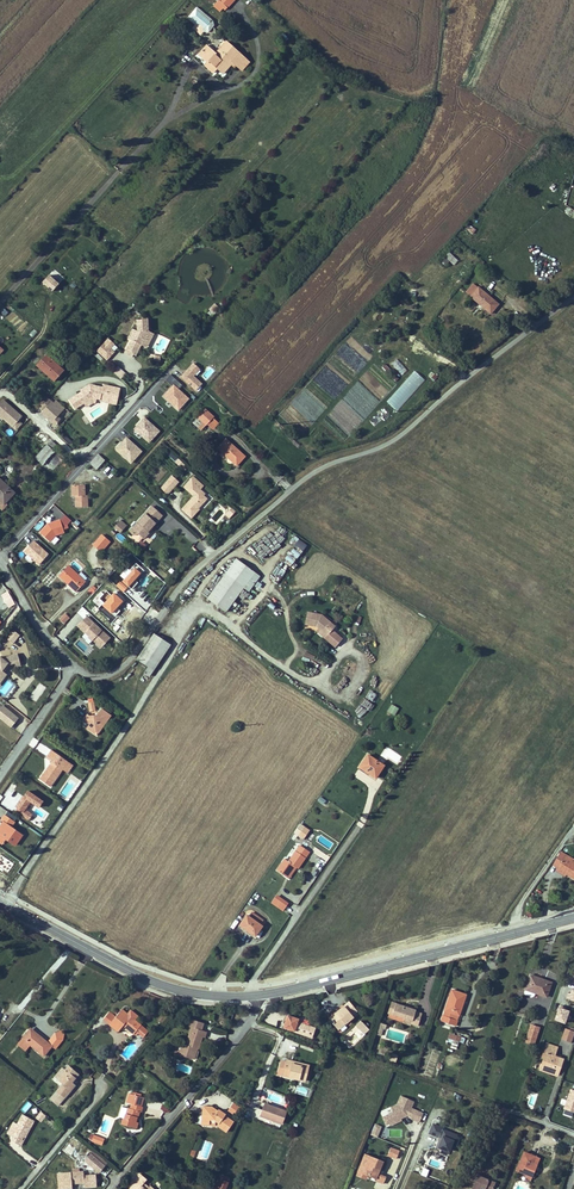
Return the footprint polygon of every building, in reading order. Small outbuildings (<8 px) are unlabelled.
[(225,10),(227,8),(220,0),(214,6),(220,11),(224,8),(225,10)] [(196,7),(187,18),(194,25),(191,28),(202,37),(215,22),(196,7)] [(226,42),(216,54),(207,46),(199,55),(208,63),(205,66),(213,73),(217,68),(219,70),(237,51),(226,42)] [(233,62),(236,65),(242,70),(249,62),(237,51),(219,70),(223,73),(231,64),(233,62)] [(445,257),(454,265),(458,261),(449,253),(445,257)] [(550,285),(564,277),(561,272),(547,280),(550,285)] [(52,293),(60,285),(50,275),(42,283),(52,293)] [(471,297),(490,313),(498,304),(479,288),(471,297)] [(6,317),(9,313),(4,308),(0,312),(6,317)] [(131,341),(124,354),(131,358),(133,356),(138,347),(140,348),(144,342),(147,342),(149,338),(148,335),(150,333),(149,318),(143,318),(143,321),(138,322),(138,333),(134,330),(128,339),(131,341)] [(144,342),(140,348),(146,351),(154,338),(148,335),(149,338),(147,342),(144,342)] [(115,344),(108,338),(97,351),(107,360),(114,352),(111,348),(115,344)] [(46,354),(38,363),(43,368),(41,369),(54,381),(63,370),(46,354)] [(158,362),(149,357),(147,361),(151,364),(155,366),(158,362)] [(194,376),(201,370),(193,363),(180,377),(196,391),(203,384),(194,376)] [(121,379),(126,373),(118,366),(113,372),(121,379)] [(171,375),(167,380),(178,390),(182,385),(171,375)] [(173,384),(162,398),(179,412),(190,398),(173,384)] [(84,394),(72,403),(79,411),(86,406),(95,399),(99,400),(103,401),(103,399),(120,402),(122,389),(117,388),(117,389),(110,388),(110,387),(105,386),(105,389),(92,386),(86,390),(88,392),(84,394)] [(53,403),(47,398),(39,407),(43,411),(42,412),(52,421),(58,415),(65,408),(56,400),(53,403)] [(19,421),(22,417),(3,399),(0,402),(0,418),(15,432),(23,424),(19,421)] [(96,404),(98,404),(99,400),(95,399),(86,406),(89,409),(96,404)] [(198,428),(201,430),(213,417),(205,410),(198,417),(203,422),(198,428)] [(52,421),(56,424),(61,418),(58,415),(52,421)] [(145,417),(133,429),(149,444),(161,432),(145,417)] [(34,427),(30,432),(47,446),(51,441),(34,427)] [(131,465),(143,452),(126,436),(114,449),(131,465)] [(236,465),(244,456),(225,439),(217,448),(236,465)] [(58,447),(59,447),(52,440),(51,441),(47,446),(36,457),(43,464),(58,447)] [(177,466),(181,463),(171,451),(167,454),(177,466)] [(54,454),(45,464),(54,472),(63,461),(54,454)] [(105,460),(98,454),(90,463),(96,469),(105,460)] [(172,475),(160,488),(167,495),(179,483),(172,475)] [(205,486),(195,477),(191,481),(195,484),(188,491),(195,496),(183,510),(192,519),(200,510),(199,509),(208,500),(204,496),(200,492),(201,491),(205,486)] [(14,493),(0,481),(0,496),(1,496),(0,497),(0,498),(5,503),(14,493)] [(185,488),(188,491),(195,484),(191,481),(185,488)] [(85,490),(85,484),(71,485),(72,496),(76,496),(76,507),(88,506),(88,495),(84,495),(84,490),(85,490)] [(152,506),(130,532),(134,535),(139,534),(144,539),(150,533),(148,532),(151,528),(156,523),(154,522),(161,514),(152,506)] [(231,508),(227,513),(232,517),(236,512),(231,508)] [(175,528),(193,544),(197,539),(167,512),(157,522),(162,527),(159,530),(167,537),(175,528)] [(161,514),(154,522),(156,523),(163,516),(161,514)] [(58,516),(39,533),(49,544),(65,530),(61,526),(64,523),(58,516)] [(120,533),(124,528),(119,524),(115,528),(120,533)] [(276,530),(272,534),(273,535),(267,539),(275,550),(279,546),(276,542),(282,538),(276,530)] [(119,533),(116,536),(122,542),(125,539),(119,533)] [(102,534),(92,545),(101,553),(111,542),(102,534)] [(293,536),(289,542),(302,551),(307,545),(293,536)] [(206,537),(203,538),(205,543),(202,544),(201,542),(196,544),(199,551),(210,546),(206,537)] [(26,555),(24,558),(30,563),(33,561),(39,567),(50,556),(34,540),(23,552),(26,555)] [(262,551),(258,552),(262,560),(271,556),(263,540),(258,543),(262,551)] [(289,554),(296,559),(300,554),(292,549),(289,554)] [(290,566),(294,561),(287,555),(283,560),(290,566)] [(260,576),(236,560),(208,598),(226,611),(244,587),(249,591),(260,576)] [(75,592),(84,582),(67,566),(58,576),(67,584),(67,583),(73,588),(72,589),(75,592)] [(284,570),(275,567),(273,574),(281,578),(284,570)] [(119,587),(128,593),(136,583),(135,582),(141,574),(134,568),(119,587)] [(118,586),(126,577),(119,570),(111,579),(118,586)] [(149,584),(154,579),(149,574),(144,579),(149,584)] [(101,606),(111,595),(105,589),(95,600),(101,606)] [(116,615),(120,610),(117,607),(124,599),(115,592),(104,605),(116,615)] [(4,597),(9,604),(13,601),(9,594),(4,597)] [(322,615),(308,612),(306,624),(316,626),(317,625),(319,626),(325,618),(322,615)] [(65,613),(59,620),(64,624),(70,618),(65,613)] [(87,616),(77,627),(85,634),(84,636),(100,650),(111,638),(87,616)] [(325,638),(335,647),(343,639),(332,630),(335,626),(325,618),(319,626),(320,627),(319,629),(327,635),(325,638)] [(325,638),(327,635),(319,629),(317,631),(325,638)] [(13,645),(20,634),(12,630),(5,640),(13,645)] [(150,677),(170,645),(154,634),(138,659),(149,666),(145,673),(150,677)] [(0,659),(0,680),(2,681),(6,675),(1,672),(7,664),(9,666),(20,662),(16,653),(1,660),(0,659)] [(9,666),(7,664),(1,672),(4,673),(9,666)] [(39,683),(30,697),(36,702),(46,687),(39,683)] [(375,701),(376,694),(364,691),(362,698),(375,701)] [(391,704),(387,711),(394,716),(398,709),(391,704)] [(4,705),(0,711),(0,717),(13,727),(20,717),(4,705)] [(111,716),(101,709),(97,715),(94,719),(90,716),(88,715),(84,720),(90,724),(87,728),(91,731),(94,728),(97,727),(101,730),(111,716)] [(50,762),(38,780),(51,788),(63,771),(68,774),(74,766),(50,750),(45,758),(50,762)] [(368,756),(360,767),(376,778),(384,766),(368,756)] [(15,788),(20,791),(26,784),(24,782),(21,785),(19,783),(15,788)] [(26,791),(14,812),(29,821),(35,810),(37,811),(43,801),(26,791)] [(34,818),(41,823),(47,814),(41,809),(34,818)] [(0,827),(0,834),(15,845),(22,835),(4,822),(0,827)] [(301,824),(294,834),(304,840),(310,830),(301,824)] [(298,869),(309,852),(300,845),(289,862),(285,860),(278,871),(286,877),(294,866),(297,868),(298,869)] [(570,861),(572,859),(560,852),(554,863),(558,866),(557,868),(556,869),(567,875),(573,879),(573,864),(570,861)] [(294,866),(286,877),(289,879),(297,868),(294,866)] [(567,875),(556,869),(555,871),(565,877),(567,875)] [(283,912),(289,904),(277,895),(271,903),(283,912)] [(262,920),(252,913),(249,917),(259,925),(262,920)] [(259,925),(249,917),(247,916),(240,925),(255,936),(262,926),(259,925)] [(551,983),(531,975),(526,989),(536,993),(537,991),(538,992),(538,993),(546,997),(551,983)] [(573,1003),(573,990),(570,989),(566,1000),(573,1003)] [(466,994),(452,990),(445,1010),(459,1015),(466,994)] [(352,1015),(357,1011),(349,1002),(344,1006),(345,1008),(338,1014),(337,1012),(330,1018),(331,1020),(330,1021),(333,1024),(334,1023),(339,1029),(353,1017),(352,1015)] [(416,1009),(396,1003),(393,1014),(412,1021),(411,1023),(418,1026),(422,1014),(415,1011),(416,1009)] [(565,1025),(568,1011),(556,1008),(553,1022),(565,1025)] [(141,1025),(122,1009),(116,1017),(110,1024),(119,1031),(123,1025),(124,1024),(126,1026),(126,1027),(137,1035),(139,1032),(143,1036),(148,1031),(141,1025)] [(103,1019),(110,1024),(116,1017),(109,1012),(103,1019)] [(287,1015),(282,1029),(312,1039),(316,1028),(309,1026),(310,1022),(287,1015)] [(455,1026),(457,1020),(443,1015),(441,1020),(455,1026)] [(189,1026),(192,1027),(201,1030),(203,1023),(191,1019),(189,1026)] [(364,1036),(370,1030),(361,1021),(356,1026),(364,1036)] [(539,1027),(531,1025),(526,1041),(534,1044),(539,1027)] [(180,1055),(192,1059),(195,1048),(197,1049),(199,1049),(202,1037),(204,1031),(201,1030),(192,1027),(186,1045),(183,1044),(180,1055)] [(31,1028),(29,1030),(37,1036),(36,1037),(38,1038),(40,1036),(31,1028)] [(560,1040),(571,1044),(573,1035),(573,1032),(564,1029),(560,1040)] [(44,1055),(52,1045),(48,1042),(40,1036),(38,1038),(36,1037),(37,1036),(29,1030),(23,1038),(31,1045),(44,1055)] [(56,1032),(48,1042),(52,1045),(56,1048),(64,1038),(64,1033),(61,1030),(56,1032)] [(459,1041),(461,1036),(450,1033),(449,1038),(459,1041)] [(26,1050),(31,1045),(23,1038),(18,1044),(26,1050)] [(554,1052),(555,1052),(557,1047),(547,1043),(542,1057),(544,1057),(542,1064),(547,1065),(545,1069),(558,1074),(563,1059),(555,1056),(552,1055),(554,1052)] [(305,1080),(309,1065),(302,1063),(301,1066),(286,1062),(281,1061),(279,1069),(284,1070),(283,1075),(290,1077),(290,1075),(293,1075),(293,1078),(305,1080)] [(542,1064),(540,1069),(558,1075),(558,1074),(545,1069),(547,1065),(542,1064)] [(63,1084),(57,1091),(65,1097),(75,1085),(71,1082),(78,1074),(69,1066),(65,1070),(67,1071),(59,1080),(63,1084)] [(59,1080),(67,1071),(65,1070),(62,1068),(55,1077),(59,1080)] [(573,1114),(573,1091),(570,1089),(562,1109),(573,1114)] [(58,1105),(65,1097),(57,1091),(50,1099),(58,1105)] [(532,1109),(538,1094),(531,1091),(525,1106),(532,1109)] [(390,1115),(394,1123),(404,1116),(403,1114),(406,1112),(409,1114),(412,1115),(411,1118),(420,1122),(424,1113),(411,1108),(414,1101),(402,1095),(398,1104),(393,1107),(396,1112),(390,1115)] [(27,1101),(21,1110),(25,1113),(32,1105),(27,1101)] [(123,1118),(121,1124),(136,1128),(138,1122),(136,1122),(137,1117),(138,1117),(140,1111),(141,1112),(142,1107),(132,1103),(130,1108),(128,1108),(125,1118),(123,1118)] [(240,1107),(234,1103),(228,1111),(235,1115),(240,1107)] [(282,1124),(286,1111),(265,1103),(261,1116),(282,1124)] [(217,1111),(212,1107),(203,1106),(202,1123),(209,1124),(210,1119),(215,1120),(215,1125),(218,1125),(227,1131),(233,1122),(225,1115),(226,1114),(219,1109),(217,1111)] [(41,1112),(35,1118),(41,1123),(46,1116),(41,1112)] [(21,1115),(17,1124),(12,1122),(6,1135),(12,1138),(11,1141),(22,1147),(34,1121),(21,1115)] [(405,1118),(404,1116),(394,1123),(395,1124),(405,1118)] [(377,1138),(382,1127),(375,1124),(370,1134),(377,1138)] [(436,1149),(450,1154),(452,1147),(456,1149),(461,1136),(432,1125),(428,1135),(439,1139),(436,1149)] [(88,1140),(102,1146),(105,1139),(91,1134),(88,1140)] [(395,1148),(390,1146),(387,1154),(392,1156),(395,1148)] [(540,1158),(524,1152),(516,1170),(526,1174),(532,1176),(534,1171),(531,1169),(532,1165),(536,1167),(540,1158)] [(382,1160),(364,1153),(357,1171),(367,1175),(375,1178),(374,1179),(383,1182),(385,1176),(380,1174),(377,1173),(378,1169),(382,1160)] [(105,1165),(91,1154),(86,1161),(99,1172),(105,1165)] [(85,1176),(84,1171),(71,1172),(72,1184),(85,1183),(85,1187),(97,1186),(96,1174),(85,1176)] [(140,1173),(134,1180),(136,1182),(138,1183),(135,1186),(133,1185),(130,1188),(154,1188),(150,1186),(149,1187),(144,1183),(147,1179),(140,1173)] [(495,1183),(478,1175),(472,1188),(493,1188),(495,1183)] [(221,1179),(217,1188),(225,1188),(228,1182),(221,1179)]
